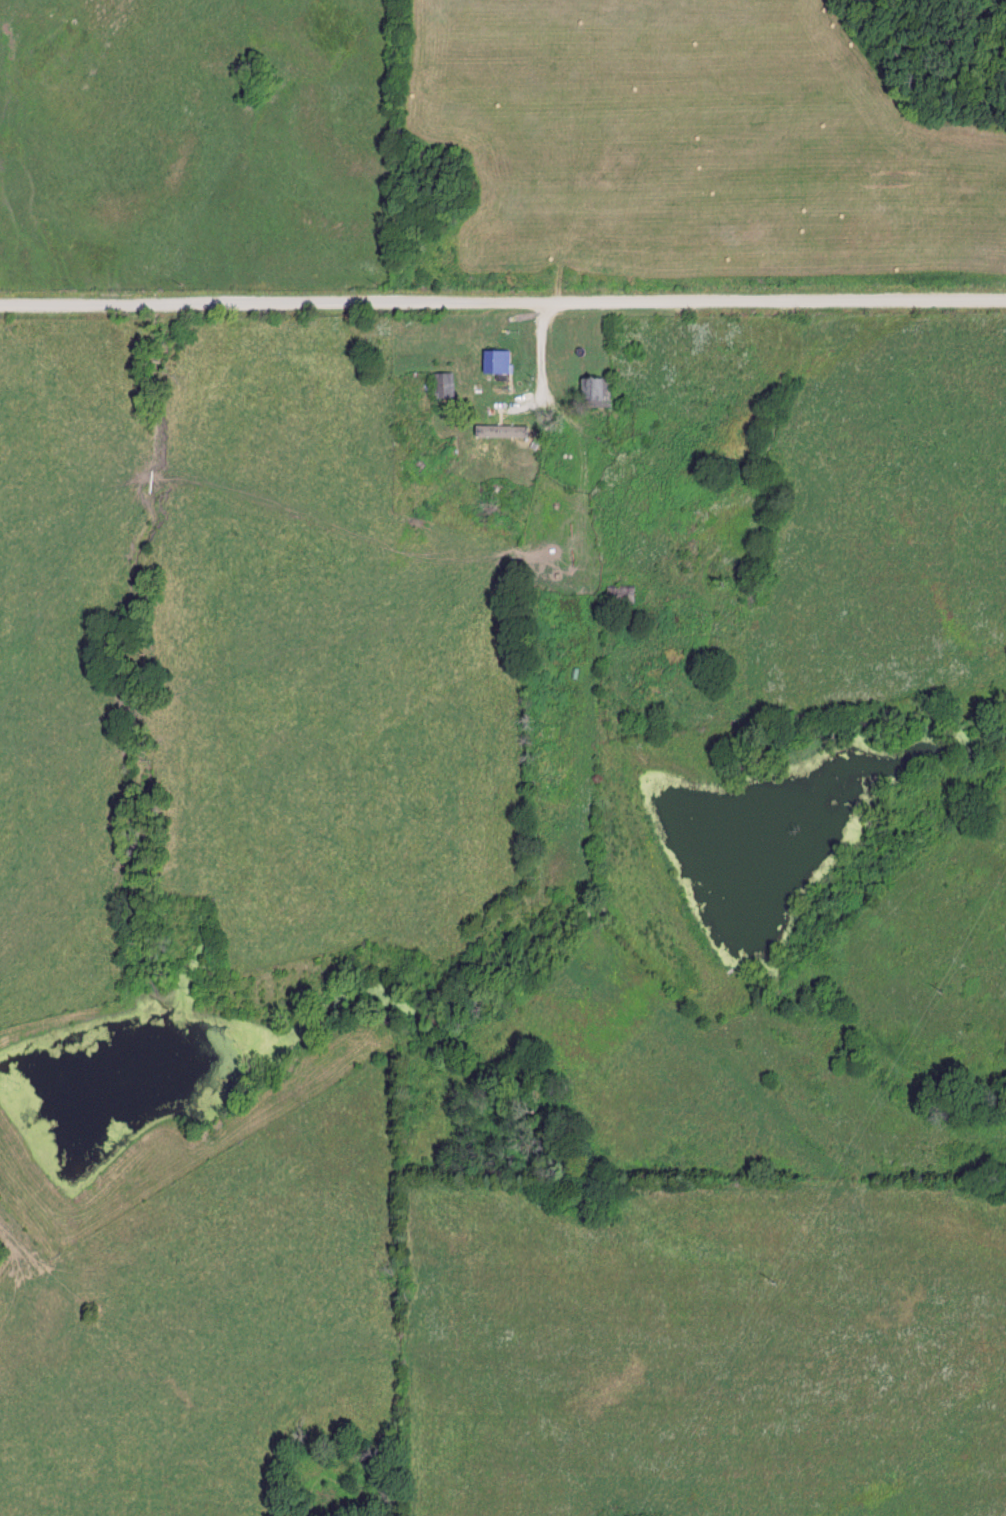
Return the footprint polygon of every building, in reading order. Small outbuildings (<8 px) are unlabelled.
[(509,350),(481,350),(481,372),(509,372),(509,350)] [(453,373),(430,373),(430,398),(453,398),(453,373)] [(609,376),(580,376),(580,400),(589,400),(589,406),(609,406),(609,376)] [(505,407),(487,407),(487,425),(505,425),(505,407)]
